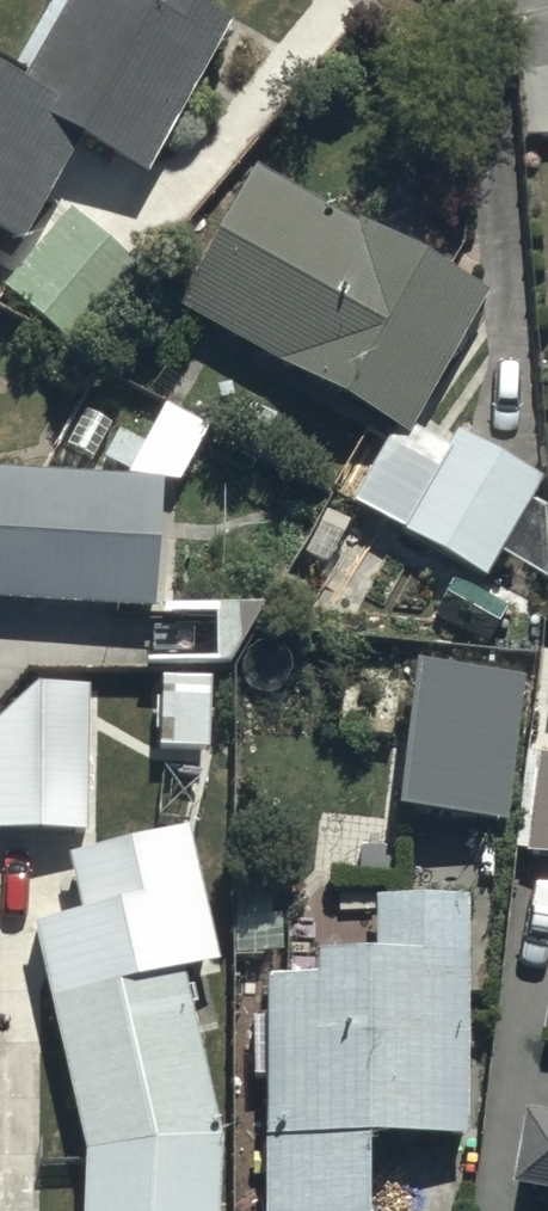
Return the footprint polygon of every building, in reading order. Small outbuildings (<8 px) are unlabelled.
[(26,248),(87,142),(147,176),(213,58),(109,0),(90,0),(28,109),(0,93),(0,234),(26,248)] [(476,311),(262,191),(190,319),(403,439),(476,311)] [(135,277),(69,226),(15,295),(81,347),(135,277)] [(532,503),(460,461),(414,540),(486,582),(532,503)] [(262,613),(157,607),(164,490),(0,480),(0,598),(100,604),(95,667),(230,676),(262,613)] [(521,693),(424,684),(406,822),(509,832),(521,693)] [(91,843),(89,702),(41,692),(0,726),(0,843),(91,843)] [(76,870),(91,931),(43,943),(98,1176),(97,1210),(224,1210),(226,1165),(184,986),(223,977),(191,844),(76,870)] [(462,1160),(463,923),(382,922),(381,977),(328,976),(328,1006),(282,1006),(280,1210),(371,1210),(372,1159),(462,1160)]
